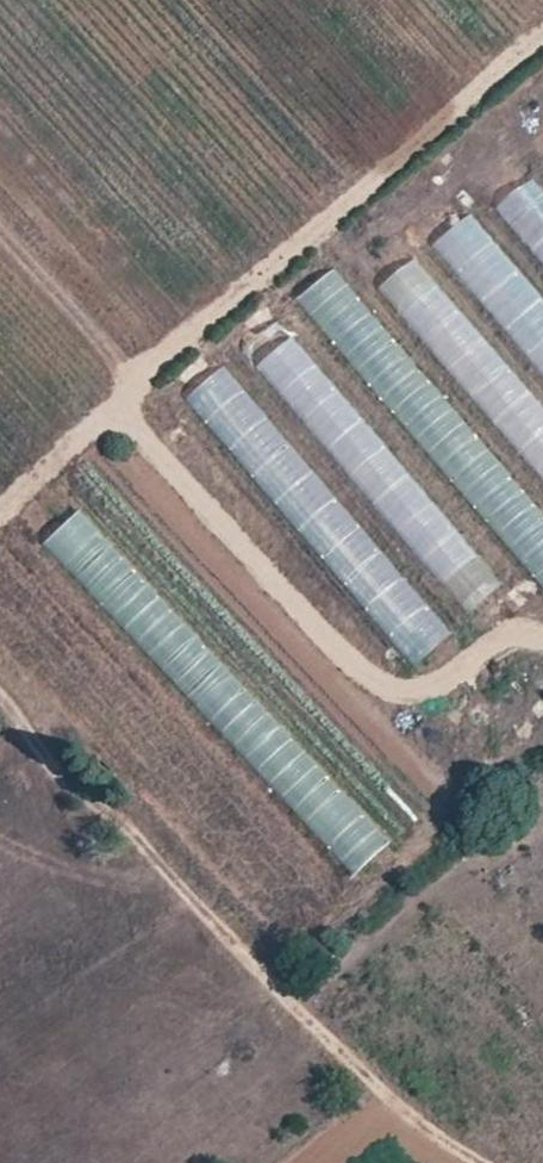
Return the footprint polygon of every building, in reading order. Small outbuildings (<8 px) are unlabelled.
[(534,180),(500,208),(542,261),(542,191),(534,180)] [(460,269),(542,371),(542,305),(492,242),(460,269)] [(542,483),(542,406),(421,252),(384,281),(542,483)] [(287,314),(248,344),(457,619),(496,589),(287,314)] [(448,635),(225,364),(187,395),(409,666),(448,635)] [(81,508),(46,538),(144,650),(179,620),(81,508)]
